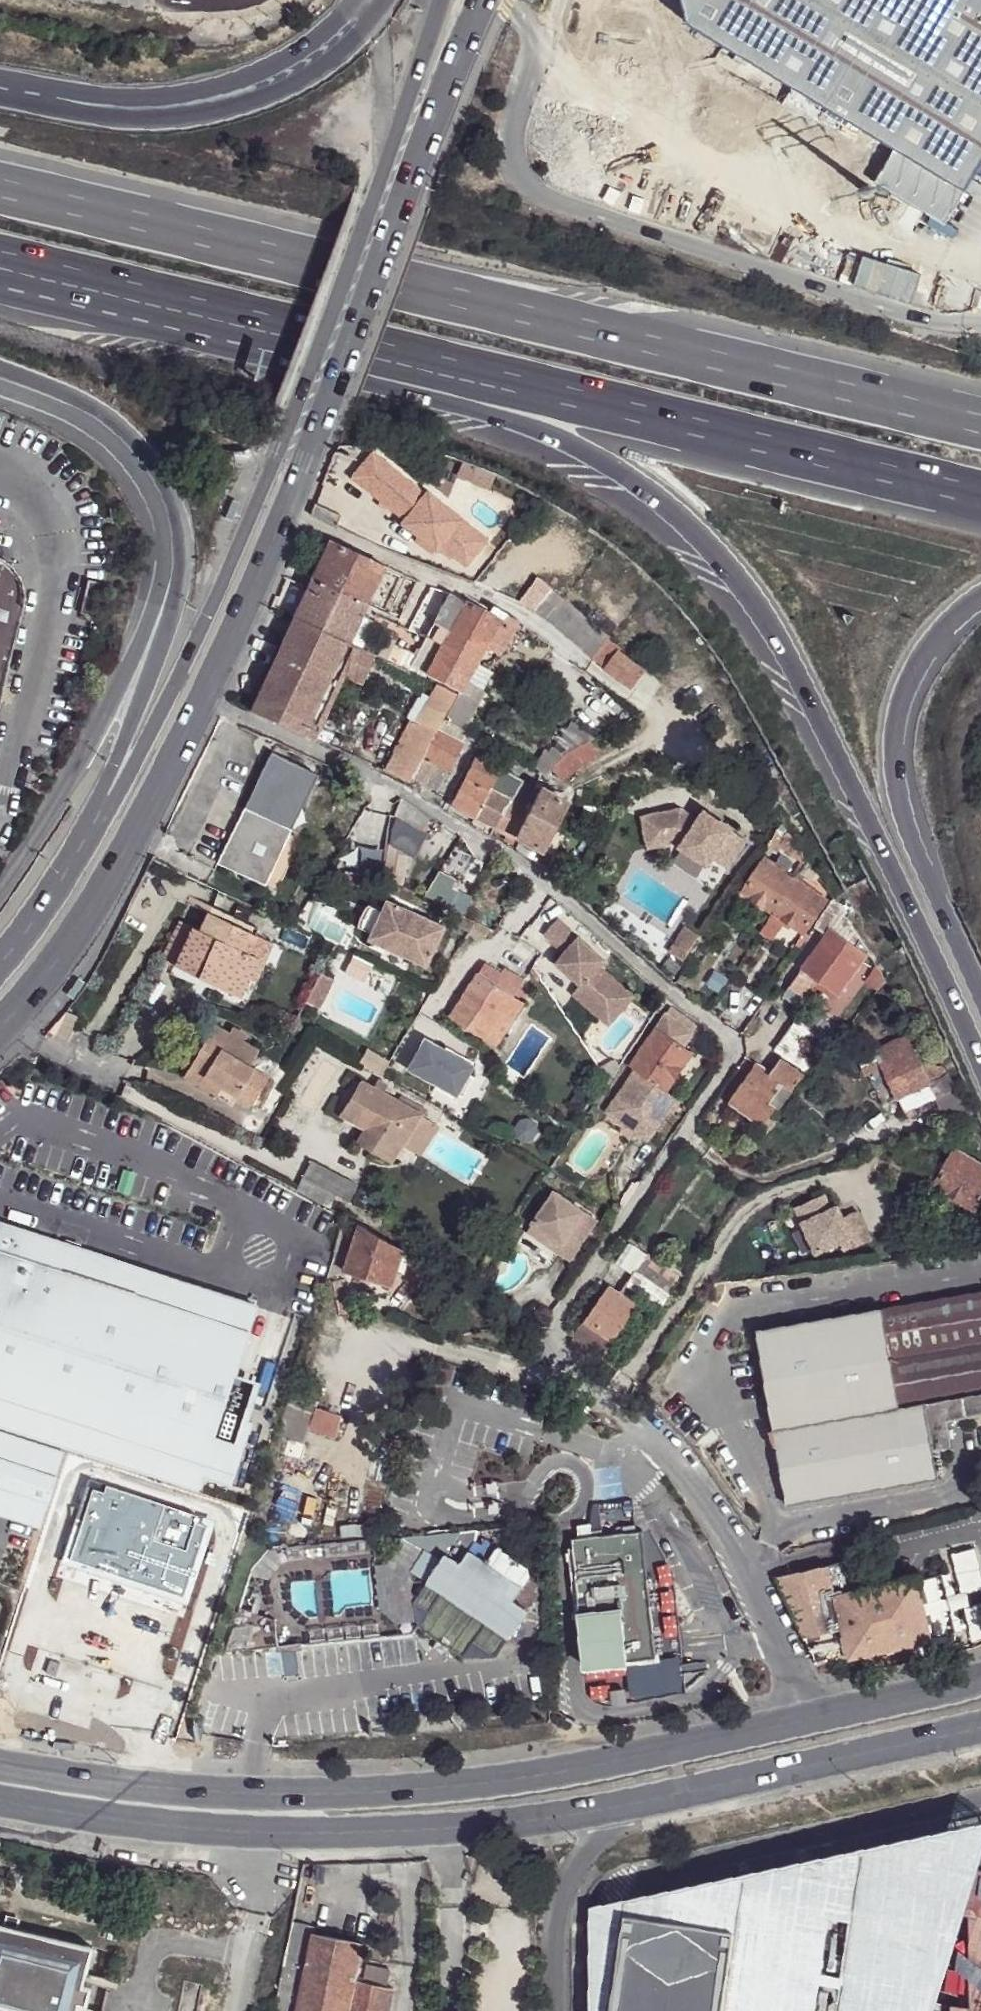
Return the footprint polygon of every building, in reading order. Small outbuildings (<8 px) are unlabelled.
[(686,23),(792,93),(771,123),(942,223),(980,161),(980,0),(679,0),(686,23)] [(474,527),(427,488),(426,490),(373,448),(353,473),(405,516),(402,518),(419,532),(436,546),(437,546),(440,543),(452,554),(474,527)] [(465,564),(486,538),(474,527),(452,554),(465,564)] [(436,546),(419,532),(415,536),(433,550),(436,546)] [(303,589),(290,615),(347,641),(360,615),(362,611),(364,606),(366,603),(367,600),(383,565),(326,540),(309,578),(303,589)] [(383,565),(367,600),(382,606),(387,608),(400,580),(396,579),(399,571),(383,565)] [(16,612),(18,595),(14,583),(5,570),(0,567),(0,679),(16,612)] [(551,589),(537,578),(526,591),(522,601),(534,611),(551,589)] [(551,589),(534,611),(545,619),(559,597),(551,589)] [(465,600),(448,593),(425,636),(427,638),(442,642),(465,600)] [(425,671),(458,689),(475,660),(483,644),(499,617),(496,616),(487,612),(465,600),(442,642),(425,671)] [(562,600),(545,619),(594,655),(608,639),(610,637),(562,600)] [(499,617),(483,644),(499,652),(513,626),(517,620),(499,610),(491,605),(487,612),(496,616),(499,617)] [(290,615),(273,654),(338,685),(343,675),(357,646),(347,641),(290,615)] [(374,622),(360,615),(347,641),(357,646),(362,648),(374,622)] [(442,642),(427,638),(425,636),(418,633),(405,661),(425,671),(442,642)] [(594,655),(593,657),(606,667),(620,651),(622,648),(608,639),(594,655)] [(391,643),(384,658),(395,663),(402,649),(391,643)] [(357,646),(343,675),(357,682),(372,652),(362,648),(357,646)] [(620,651),(606,667),(630,685),(644,669),(620,651)] [(273,654),(248,708),(313,738),(338,685),(273,654)] [(461,705),(471,713),(493,673),(489,668),(475,660),(458,689),(467,694),(461,705)] [(437,683),(416,722),(435,731),(437,726),(440,721),(441,720),(452,701),(457,691),(437,683)] [(231,700),(244,706),(249,694),(237,688),(231,700)] [(457,691),(452,701),(461,705),(467,694),(458,689),(457,691)] [(452,701),(441,720),(462,730),(471,713),(461,705),(452,701)] [(410,720),(384,768),(407,779),(409,775),(435,731),(416,722),(410,720)] [(592,737),(569,720),(545,751),(541,749),(533,765),(542,770),(545,772),(556,760),(557,758),(560,753),(582,742),(592,737)] [(437,726),(435,731),(409,775),(425,783),(436,788),(462,740),(437,726)] [(560,753),(557,758),(568,772),(592,756),(582,742),(560,753)] [(272,752),(217,861),(263,883),(289,830),(316,774),(272,752)] [(475,755),(449,801),(474,814),(488,789),(499,768),(475,755)] [(499,768),(488,789),(507,798),(526,808),(537,787),(499,768)] [(526,808),(514,832),(541,846),(565,798),(538,785),(537,787),(526,808)] [(474,814),(493,824),(507,798),(488,789),(474,814)] [(398,804),(396,812),(400,813),(392,831),(386,853),(385,862),(390,863),(388,879),(401,885),(405,850),(412,855),(428,831),(422,827),(431,814),(420,805),(412,801),(402,795),(398,804)] [(507,798),(493,824),(503,830),(502,833),(512,837),(514,832),(526,808),(507,798)] [(348,849),(354,858),(385,862),(386,853),(388,839),(390,828),(396,812),(398,804),(354,800),(348,849)] [(639,807),(637,840),(669,843),(704,865),(709,857),(724,868),(744,837),(719,820),(713,825),(705,819),(706,811),(703,809),(695,821),(677,809),(639,807)] [(713,825),(719,820),(706,811),(705,819),(713,825)] [(781,823),(765,845),(773,851),(777,845),(804,863),(806,861),(781,823)] [(277,891),(303,836),(289,830),(263,883),(277,891)] [(779,855),(773,863),(783,871),(789,862),(779,855)] [(763,857),(742,889),(772,910),(794,878),(783,871),(773,863),(763,857)] [(804,863),(800,871),(810,878),(814,873),(806,861),(804,863)] [(794,878),(772,910),(786,920),(802,930),(823,898),(794,878)] [(463,912),(470,896),(455,890),(452,898),(445,895),(442,903),(453,907),(458,909),(463,912)] [(197,921),(205,901),(190,895),(182,915),(197,921)] [(813,924),(824,932),(838,910),(831,899),(813,924)] [(374,931),(371,938),(389,947),(396,945),(402,944),(404,950),(407,956),(426,965),(444,928),(425,918),(416,920),(409,921),(407,916),(406,909),(389,900),(384,910),(374,931)] [(361,925),(374,931),(384,910),(372,904),(361,925)] [(425,918),(406,909),(407,916),(409,921),(416,920),(425,918)] [(451,921),(469,932),(477,920),(463,912),(458,909),(451,921)] [(203,910),(193,929),(182,922),(164,960),(178,967),(244,998),(253,979),(263,959),(243,951),(252,932),(203,910)] [(786,920),(772,910),(759,929),(773,938),(786,920)] [(838,910),(824,932),(799,968),(815,979),(837,994),(866,952),(838,910)] [(599,956),(558,918),(544,934),(563,953),(555,963),(565,973),(558,980),(572,992),(571,995),(600,1021),(625,993),(598,968),(593,964),(599,956)] [(701,936),(685,925),(671,946),(676,949),(682,939),(693,946),(701,936)] [(263,959),(268,963),(277,944),(252,932),(243,951),(263,959)] [(671,946),(666,954),(681,963),(693,946),(682,939),(676,949),(671,946)] [(396,945),(389,947),(407,956),(404,950),(402,944),(396,945)] [(593,964),(598,968),(605,961),(599,956),(593,964)] [(268,963),(263,959),(253,979),(259,982),(268,963)] [(477,972),(494,983),(502,972),(484,960),(477,972)] [(882,984),(885,981),(874,965),(871,970),(882,984)] [(477,972),(449,1014),(484,1038),(512,995),(518,985),(522,979),(506,967),(502,972),(494,983),(477,972)] [(787,986),(803,996),(815,979),(799,968),(787,986)] [(340,979),(325,971),(309,1000),(324,1008),(340,979)] [(625,993),(600,1021),(607,1028),(633,999),(625,993)] [(512,995),(484,1038),(495,1044),(523,1002),(512,995)] [(668,1009),(629,1067),(634,1071),(666,1092),(666,1091),(692,1052),(682,1046),(695,1028),(698,1023),(671,1004),(668,1009)] [(805,1007),(796,1021),(824,1042),(834,1028),(805,1007)] [(776,1050),(804,1069),(824,1042),(796,1021),(776,1050)] [(221,1085),(252,1102),(269,1076),(248,1064),(257,1049),(242,1041),(228,1032),(213,1023),(198,1049),(212,1058),(203,1073),(221,1085)] [(228,1032),(242,1041),(245,1034),(231,1025),(228,1032)] [(456,1051),(429,1033),(407,1066),(434,1084),(456,1051)] [(882,1063),(896,1096),(940,1078),(939,1076),(929,1053),(917,1058),(908,1035),(876,1047),(880,1058),(882,1063)] [(390,1059),(365,1044),(358,1058),(383,1072),(390,1059)] [(858,1054),(863,1066),(880,1058),(876,1047),(876,1046),(858,1054)] [(215,1093),(221,1085),(203,1073),(212,1058),(198,1049),(183,1074),(215,1093)] [(766,1074),(789,1090),(803,1075),(779,1058),(768,1072),(766,1074)] [(863,1066),(865,1070),(882,1063),(880,1058),(863,1066)] [(729,1103),(759,1123),(789,1090),(766,1074),(768,1072),(755,1064),(729,1103)] [(666,1092),(634,1071),(614,1100),(633,1112),(628,1120),(651,1135),(671,1106),(661,1099),(666,1092)] [(896,1096),(901,1110),(936,1097),(954,1088),(945,1073),(939,1076),(940,1078),(896,1096)] [(365,1127),(357,1140),(380,1153),(406,1106),(381,1092),(384,1087),(377,1084),(375,1088),(359,1079),(339,1113),(365,1127)] [(954,1088),(936,1097),(948,1125),(973,1113),(957,1088),(954,1088)] [(666,1092),(661,1099),(671,1106),(676,1098),(666,1091),(666,1092)] [(633,1112),(614,1100),(606,1112),(647,1140),(651,1135),(628,1120),(633,1112)] [(419,1153),(436,1120),(406,1106),(380,1153),(390,1158),(399,1142),(419,1153)] [(935,1186),(976,1206),(980,1195),(980,1163),(954,1150),(948,1162),(935,1184),(935,1186)] [(870,1153),(865,1162),(881,1170),(886,1161),(870,1153)] [(919,1175),(935,1184),(948,1162),(930,1153),(919,1175)] [(304,1177),(328,1189),(350,1200),(358,1183),(312,1160),(304,1177)] [(304,1177),(296,1190),(322,1203),(328,1189),(304,1177)] [(826,1193),(798,1205),(818,1251),(843,1240),(847,1249),(858,1244),(873,1238),(859,1207),(844,1214),(840,1204),(833,1208),(826,1193)] [(554,1195),(527,1234),(543,1245),(549,1237),(561,1245),(555,1254),(569,1263),(596,1224),(554,1195)] [(362,1224),(347,1269),(375,1278),(371,1290),(388,1295),(391,1284),(393,1285),(405,1247),(362,1224)] [(257,1313),(94,1260),(80,1256),(2,1231),(0,1236),(0,1431),(199,1495),(203,1481),(232,1490),(252,1428),(247,1426),(256,1398),(232,1390),(257,1313)] [(627,1273),(635,1261),(638,1262),(618,1293),(635,1304),(650,1318),(678,1277),(641,1253),(627,1244),(613,1264),(627,1273)] [(82,1250),(80,1256),(94,1260),(96,1254),(82,1250)] [(607,1286),(583,1320),(611,1340),(635,1304),(618,1293),(607,1286)] [(775,1430),(962,1400),(980,1397),(980,1292),(778,1325),(756,1329),(775,1430)] [(583,1320),(570,1338),(586,1350),(598,1359),(599,1359),(607,1347),(611,1340),(583,1320)] [(607,1347),(599,1359),(609,1367),(617,1354),(607,1347)] [(596,1362),(598,1359),(586,1350),(584,1352),(596,1362)] [(298,1388),(282,1436),(307,1446),(312,1429),(338,1438),(345,1416),(318,1407),(322,1395),(298,1388)] [(962,1400),(964,1418),(980,1416),(980,1397),(962,1400)] [(962,1400),(775,1430),(782,1472),(787,1503),(939,1478),(934,1450),(953,1447),(949,1421),(964,1418),(962,1400)] [(0,1438),(0,1519),(41,1532),(65,1459),(0,1438)] [(612,1533),(610,1510),(568,1497),(567,1519),(567,1538),(571,1538),(612,1533)] [(697,1617),(643,1530),(636,1530),(624,1532),(612,1533),(571,1538),(591,1696),(598,1704),(608,1709),(691,1690),(712,1664),(683,1667),(681,1646),(680,1630),(691,1628),(697,1617)] [(470,1551),(490,1564),(500,1548),(487,1539),(482,1545),(477,1542),(470,1551)] [(467,1557),(451,1547),(447,1554),(462,1564),(467,1557)] [(447,1554),(428,1582),(429,1583),(511,1637),(512,1637),(531,1609),(516,1599),(529,1579),(532,1575),(530,1567),(500,1548),(490,1564),(470,1551),(467,1557),(462,1564),(447,1554)] [(815,1662),(849,1654),(835,1594),(827,1562),(775,1577),(815,1662)] [(916,1577),(835,1594),(849,1654),(851,1657),(931,1640),(916,1577)] [(529,1579),(516,1599),(531,1609),(535,1603),(533,1600),(538,1594),(533,1591),(536,1585),(529,1579)] [(511,1637),(429,1583),(417,1601),(421,1626),(466,1658),(499,1656),(511,1637)] [(976,1842),(974,1828),(578,1907),(579,2010),(980,2010),(980,1841),(976,1842)] [(73,1999),(77,2000),(90,1935),(0,1918),(0,2010),(71,2010),(73,1999)] [(310,1925),(289,1921),(284,1958),(302,1960),(310,1925)] [(352,1979),(355,1965),(360,1940),(315,1932),(307,1961),(298,2010),(346,2010),(352,1979)] [(307,1961),(302,1960),(284,1958),(273,2010),(298,2010),(307,1961)] [(352,1979),(371,1983),(374,1969),(355,1965),(352,1979)] [(392,1986),(371,1983),(352,1979),(346,2010),(387,2010),(392,1986)]
